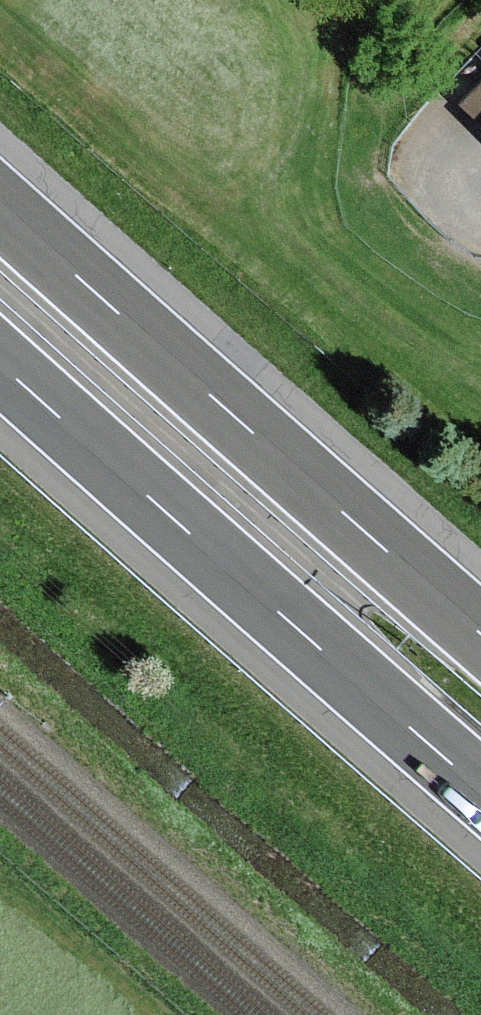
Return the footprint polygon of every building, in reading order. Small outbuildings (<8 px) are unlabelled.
[(460,111),(480,132),(480,90),(460,111)]
